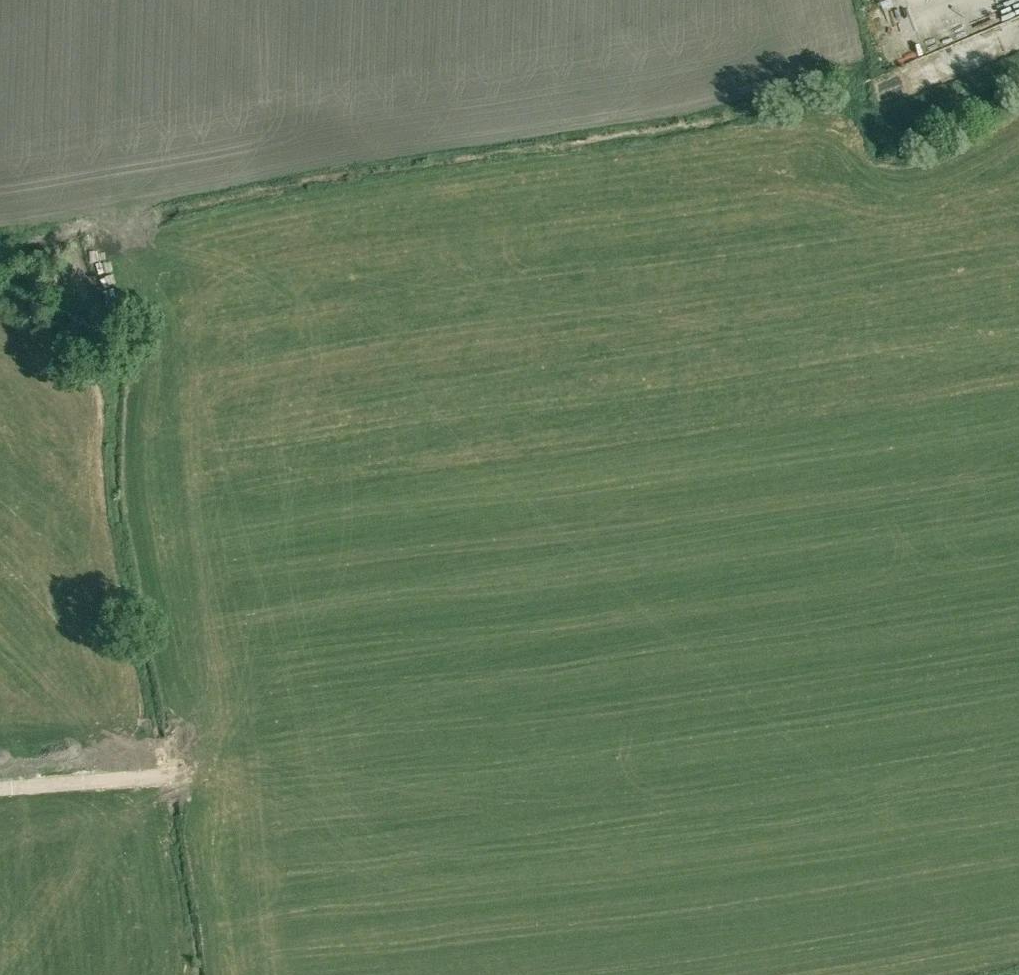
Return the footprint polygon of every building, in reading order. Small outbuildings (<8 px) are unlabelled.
[(938,10),(950,45),(966,39),(976,66),(1018,50),(1018,0),(966,0),(938,10)]
